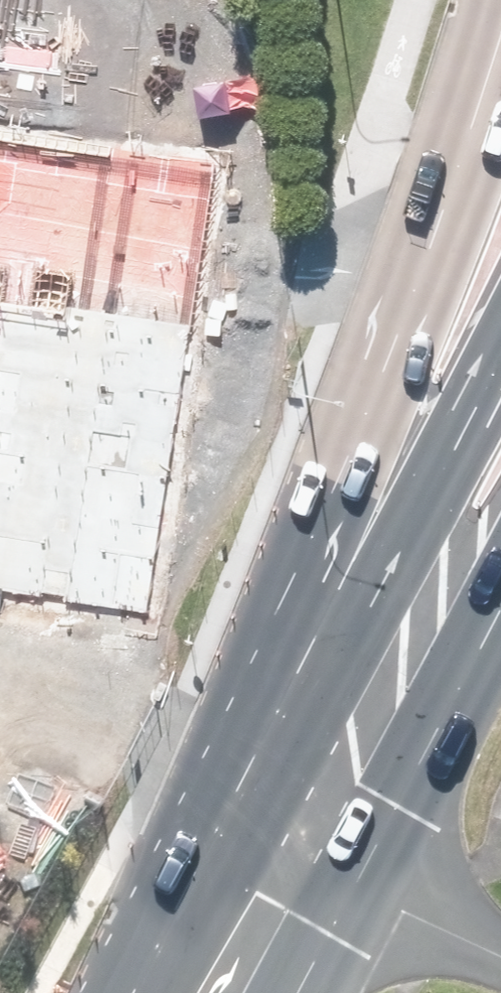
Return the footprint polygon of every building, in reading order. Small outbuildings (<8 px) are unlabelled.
[(11,316),(0,386),(0,588),(153,612),(222,168),(0,134),(0,314),(11,316)]
